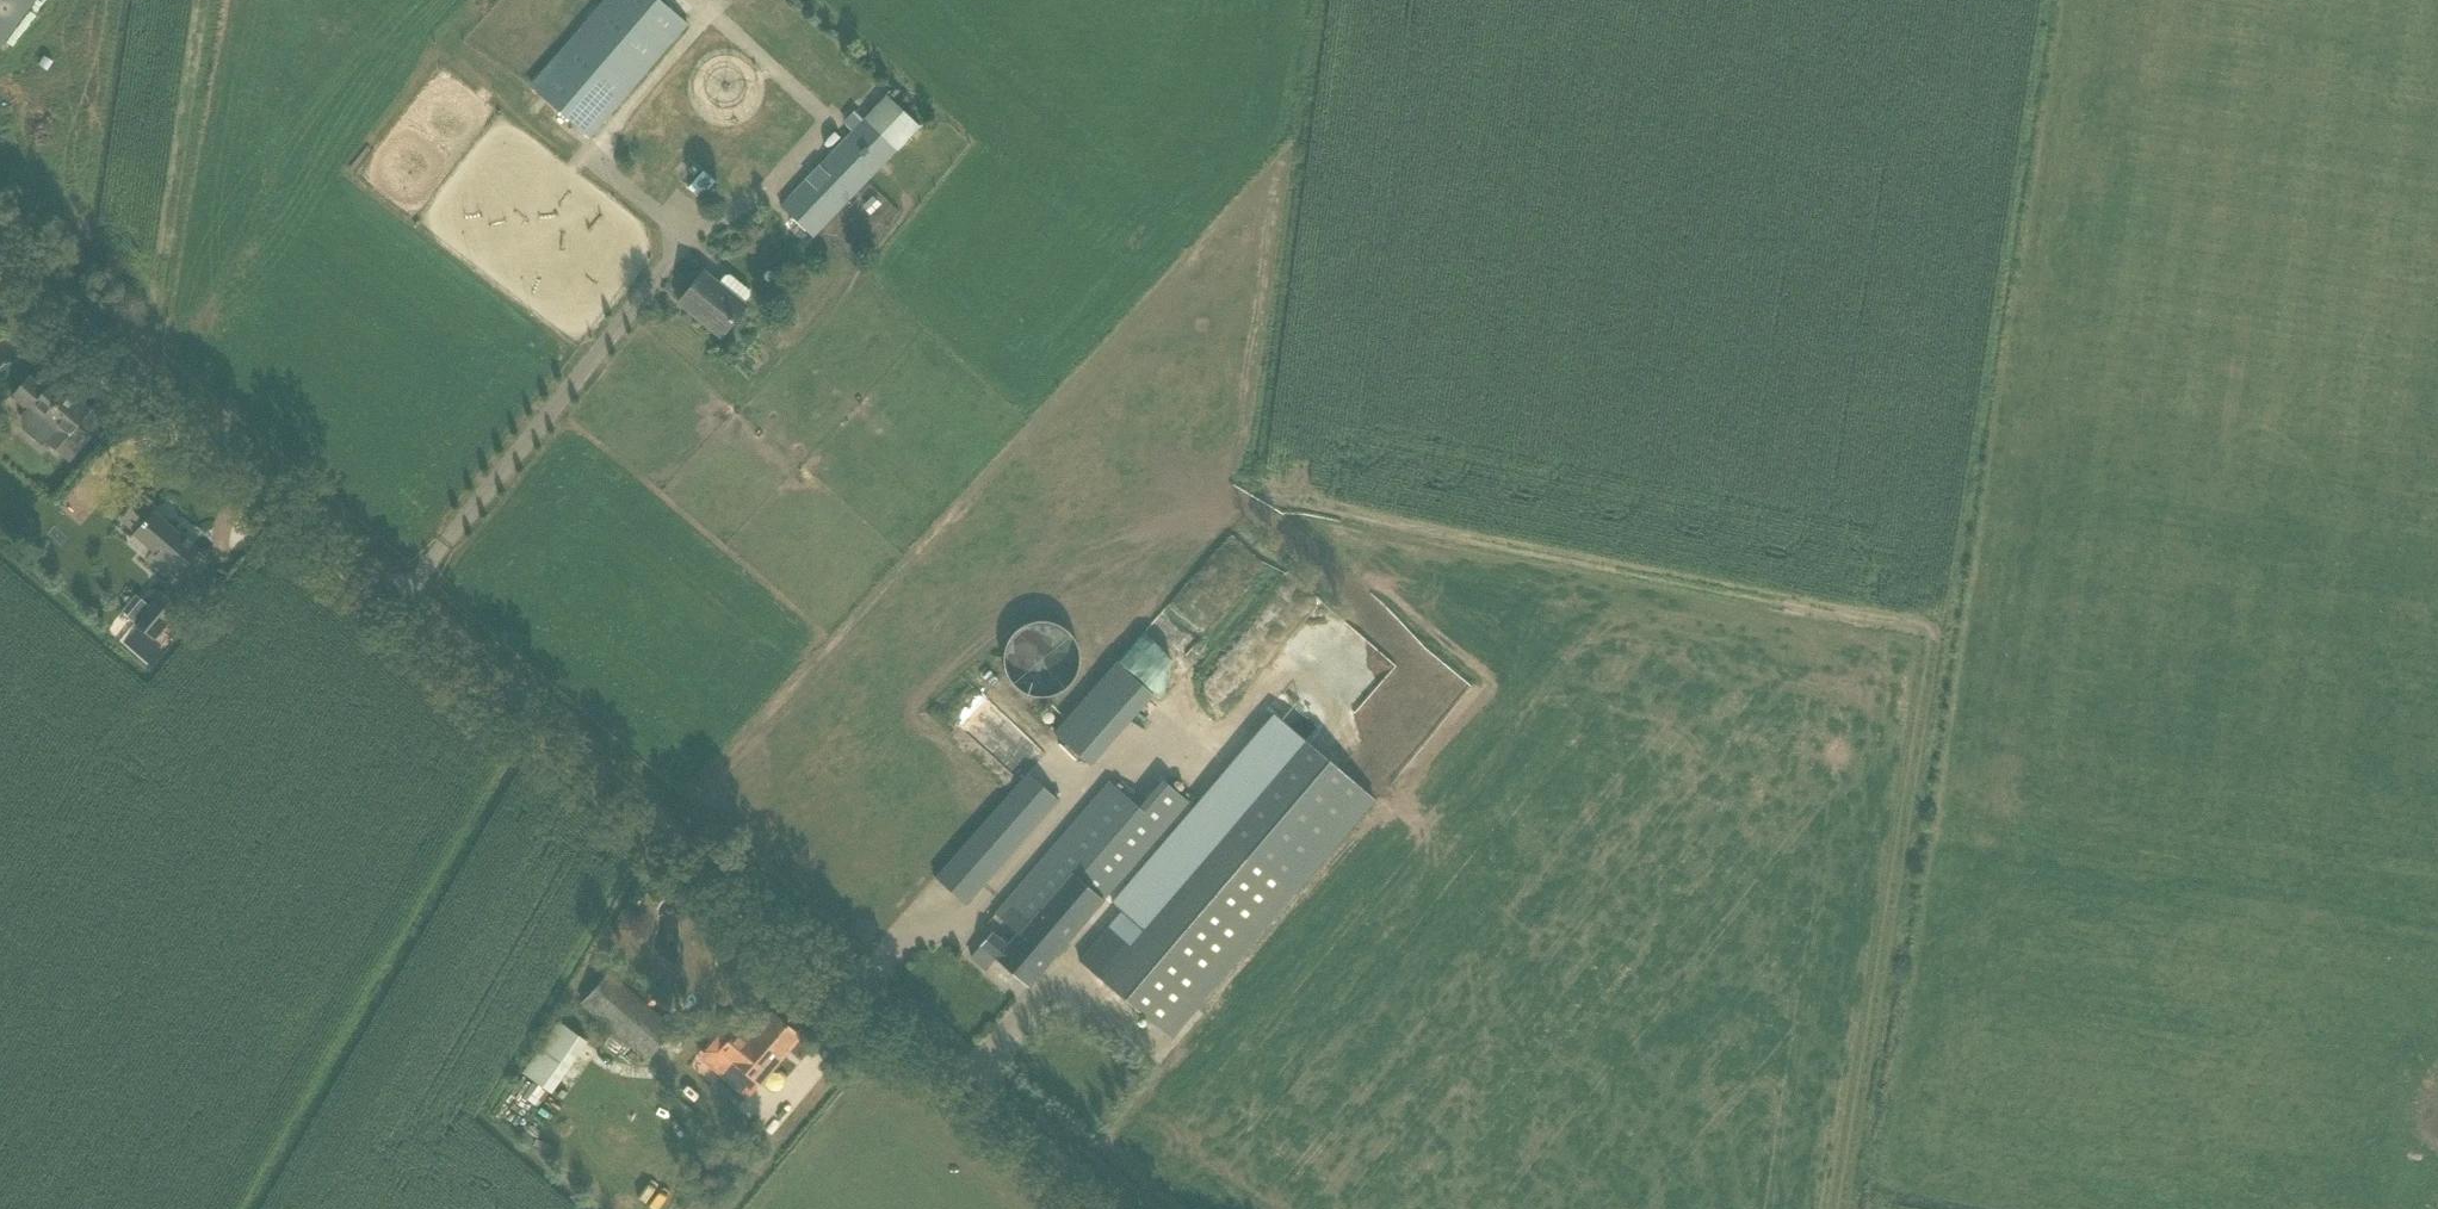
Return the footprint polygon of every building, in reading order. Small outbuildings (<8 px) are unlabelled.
[(35,0),(0,0),(0,47),(35,0)] [(688,26),(660,0),(604,0),(529,86),(591,138),(688,26)] [(864,119),(854,110),(843,121),(853,130),(851,132),(782,206),(814,237),(899,151),(899,150),(921,126),(884,94),(864,119)] [(688,187),(700,197),(715,181),(703,170),(688,187)] [(719,283),(705,272),(680,302),(721,335),(745,304),(752,296),(752,291),(732,275),(726,275),(719,283)] [(69,461),(75,454),(91,435),(78,425),(91,410),(55,379),(45,390),(29,376),(11,396),(28,411),(22,418),(23,427),(44,445),(47,442),(69,461)] [(140,497),(120,520),(135,533),(133,534),(153,551),(145,560),(167,578),(175,569),(180,574),(181,572),(189,578),(206,557),(199,551),(201,549),(180,532),(179,533),(154,512),(156,510),(140,497)] [(230,568),(264,533),(250,520),(216,556),(230,568)] [(141,599),(127,616),(155,639),(181,608),(161,591),(149,605),(141,599)] [(1017,688),(1027,694),(1039,697),(1051,696),(1062,692),(1071,685),(1077,675),(1080,663),(1080,651),(1075,640),(1068,631),(1058,625),(1047,622),(1035,622),(1024,627),(1014,634),(1008,644),(1005,656),(1006,667),(1010,678),(1017,688)] [(157,663),(167,653),(151,636),(141,646),(157,663)] [(1121,656),(1061,732),(1103,766),(1164,689),(1121,656)] [(1122,911),(1079,960),(1101,979),(1170,1037),(1295,892),(1376,800),(1309,742),(1307,741),(1275,713),(1112,903),(1122,911)] [(1028,773),(951,859),(935,877),(966,904),(1059,800),(1028,773)] [(981,945),(971,956),(986,969),(996,958),(1028,986),(1044,968),(1104,899),(1164,830),(1189,801),(1166,782),(1143,809),(1110,781),(996,913),(1018,932),(1007,945),(992,932),(981,945)] [(610,974),(581,1006),(584,1008),(630,1047),(648,1062),(673,1031),(610,974)] [(727,1023),(699,1057),(720,1075),(746,1097),(784,1053),(800,1035),(774,1014),(750,1042),(737,1031),(727,1023)] [(526,1072),(564,1096),(599,1041),(562,1017),(526,1072)]
